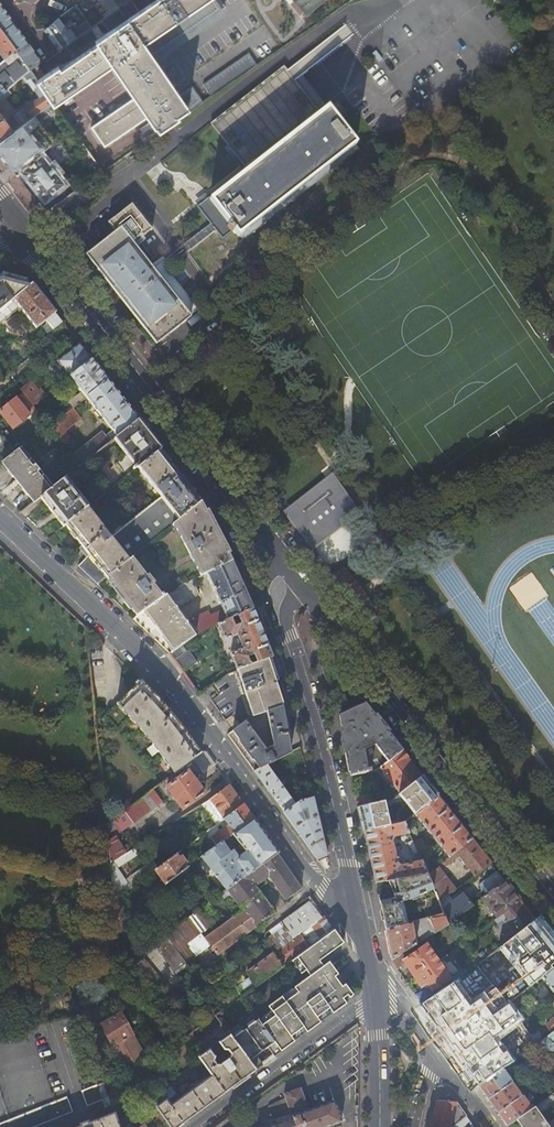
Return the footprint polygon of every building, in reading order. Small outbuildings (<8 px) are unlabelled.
[(37,81),(52,103),(53,104),(82,85),(111,65),(134,98),(91,128),(105,147),(148,117),(155,128),(156,127),(159,131),(189,110),(191,111),(203,103),(192,87),(180,96),(155,60),(224,13),(215,0),(131,0),(102,19),(110,31),(95,42),(97,45),(68,64),(59,70),(57,67),(37,81)] [(102,20),(102,19),(131,0),(88,0),(102,20)] [(307,16),(326,0),(294,0),(307,16)] [(15,50),(27,42),(0,4),(0,30),(15,50)] [(76,6),(43,30),(57,50),(90,28),(86,20),(76,6)] [(4,60),(15,50),(0,30),(0,54),(4,60)] [(27,42),(15,50),(29,70),(41,62),(27,42)] [(252,49),(213,75),(222,89),(261,63),(252,49)] [(7,90),(23,76),(29,71),(29,70),(15,50),(4,60),(0,63),(0,96),(7,90)] [(259,158),(262,162),(316,120),(312,116),(322,109),(287,66),(230,111),(215,123),(249,166),(259,158)] [(52,103),(37,81),(29,71),(23,76),(38,98),(12,115),(13,117),(6,123),(0,115),(0,139),(52,103)] [(0,96),(0,104),(11,95),(7,90),(0,96)] [(0,139),(0,156),(7,165),(42,138),(39,134),(48,128),(58,141),(50,148),(52,153),(47,156),(51,162),(56,163),(81,143),(53,104),(52,103),(0,139)] [(238,238),(239,237),(242,241),(356,152),(353,148),(355,146),(327,111),(316,120),(262,162),(211,202),(209,199),(197,209),(210,226),(216,233),(222,241),(233,232),(238,238)] [(42,155),(22,171),(44,200),(65,184),(57,174),(58,173),(58,170),(55,165),(50,164),(49,164),(42,155)] [(115,235),(86,258),(112,290),(130,313),(157,347),(191,320),(190,319),(152,271),(132,245),(141,238),(142,239),(152,232),(131,206),(107,225),(115,235)] [(152,271),(190,319),(199,312),(167,272),(216,233),(210,226),(152,271)] [(29,287),(28,287),(27,286),(23,290),(19,284),(0,278),(0,310),(29,287)] [(58,325),(29,287),(0,310),(0,323),(16,310),(32,331),(44,322),(51,331),(58,325)] [(20,339),(14,344),(18,350),(25,344),(20,339)] [(92,360),(80,345),(58,362),(70,378),(92,360)] [(83,401),(86,398),(109,381),(92,360),(70,378),(84,396),(81,398),(83,401)] [(102,435),(73,458),(80,466),(114,440),(139,420),(109,381),(86,398),(113,432),(105,438),(102,435)] [(21,390),(24,394),(30,401),(34,406),(44,398),(32,382),(21,390)] [(24,394),(0,412),(0,413),(13,429),(37,411),(36,410),(34,406),(30,401),(24,394)] [(82,420),(73,408),(66,414),(75,425),(82,420)] [(63,416),(49,427),(67,450),(74,444),(65,433),(72,427),(63,416)] [(139,420),(114,440),(127,455),(117,463),(127,477),(138,468),(163,449),(139,420)] [(8,443),(0,449),(0,461),(2,463),(3,463),(16,453),(8,443)] [(22,448),(16,453),(3,463),(35,503),(41,498),(54,488),(43,474),(49,469),(45,463),(38,468),(36,466),(43,461),(40,457),(33,462),(22,448)] [(182,474),(163,449),(138,468),(161,497),(131,522),(149,545),(173,525),(201,503),(200,501),(190,488),(190,487),(190,486),(190,484),(185,478),(182,474)] [(283,514),(313,553),(362,515),(335,473),(283,514)] [(66,478),(54,488),(41,498),(64,527),(66,525),(88,508),(89,507),(66,478)] [(201,503),(173,525),(178,532),(201,577),(207,575),(232,563),(229,555),(228,554),(227,551),(223,544),(206,513),(201,503)] [(149,545),(131,522),(111,537),(88,508),(66,525),(89,555),(79,567),(98,585),(108,577),(133,557),(149,545)] [(209,511),(206,513),(223,544),(227,551),(228,554),(229,555),(231,554),(209,511)] [(148,577),(133,557),(108,577),(113,584),(133,609),(138,616),(142,613),(144,612),(164,597),(164,596),(165,595),(163,593),(162,594),(154,585),(156,583),(150,575),(148,577)] [(253,610),(232,563),(207,575),(223,611),(210,616),(209,613),(207,612),(194,617),(196,622),(193,624),(199,634),(203,631),(218,624),(253,610)] [(342,569),(332,577),(340,587),(357,609),(367,600),(342,569)] [(531,572),(508,588),(524,611),(547,595),(531,572)] [(174,591),(164,597),(144,612),(149,619),(148,620),(153,627),(155,626),(163,636),(160,638),(166,646),(168,644),(174,651),(181,646),(195,636),(176,609),(184,604),(201,597),(194,581),(176,589),(174,591)] [(133,609),(113,584),(111,586),(131,611),(133,609)] [(272,657),(253,610),(218,624),(225,641),(237,636),(242,649),(230,654),(235,666),(226,670),(227,674),(237,670),(267,659),(272,657)] [(172,653),(170,654),(169,654),(183,673),(197,663),(188,651),(186,652),(181,646),(174,651),(172,653)] [(276,687),(267,659),(237,670),(242,685),(240,685),(243,694),(245,693),(253,717),(280,708),(273,688),(276,687)] [(159,752),(175,774),(194,760),(202,754),(173,713),(142,680),(139,683),(137,681),(134,685),(135,687),(117,704),(152,744),(146,749),(152,757),(159,752)] [(375,718),(365,705),(340,717),(343,734),(347,754),(350,773),(351,776),(351,777),(377,770),(380,768),(401,751),(399,748),(387,733),(375,718)] [(291,753),(282,707),(280,708),(253,717),(251,717),(250,718),(233,731),(241,742),(254,761),(260,769),(267,765),(291,753)] [(552,708),(535,720),(553,748),(553,712),(552,708)] [(376,716),(375,718),(387,733),(388,732),(376,716)] [(388,732),(387,733),(399,748),(400,747),(388,732)] [(254,761),(241,742),(239,743),(252,762),(254,761)] [(421,777),(401,751),(380,768),(400,794),(421,777)] [(215,766),(205,752),(202,754),(194,760),(204,774),(215,766)] [(260,769),(254,772),(283,813),(317,860),(327,856),(320,828),(313,798),(300,802),(295,805),(267,765),(260,769)] [(204,795),(187,772),(166,788),(183,810),(204,795)] [(421,777),(400,794),(399,795),(415,815),(437,797),(421,777)] [(244,806),(230,786),(210,801),(224,820),(244,806)] [(106,825),(110,865),(131,851),(127,845),(122,848),(115,837),(162,803),(153,791),(106,825)] [(105,813),(103,797),(95,796),(95,794),(93,793),(90,813),(92,814),(92,811),(105,813)] [(371,795),(356,799),(358,808),(373,804),(371,795)] [(472,840),(437,797),(415,815),(449,858),(472,840)] [(224,820),(210,801),(202,806),(216,826),(224,820)] [(390,827),(385,802),(373,804),(358,808),(364,833),(390,827)] [(249,813),(244,806),(224,820),(228,826),(210,839),(216,847),(222,843),(233,835),(254,819),(249,813)] [(268,839),(254,819),(233,835),(246,853),(238,859),(233,852),(230,854),(222,843),(216,847),(201,858),(226,891),(227,892),(276,855),(277,855),(278,854),(268,839)] [(390,827),(364,833),(371,861),(376,884),(394,880),(399,879),(400,879),(427,874),(421,862),(401,866),(397,864),(395,852),(399,851),(398,848),(394,849),(392,841),(394,838),(408,835),(403,824),(390,827)] [(105,829),(95,831),(96,844),(107,843),(105,829)] [(415,834),(409,836),(412,842),(418,854),(422,851),(427,849),(422,839),(420,840),(415,834)] [(490,864),(472,840),(449,858),(428,875),(434,890),(435,893),(438,902),(455,891),(440,872),(459,857),(474,877),(490,864)] [(418,854),(412,842),(407,844),(413,856),(418,854)] [(110,865),(113,900),(117,898),(130,888),(117,868),(145,850),(141,845),(131,851),(110,865)] [(301,890),(277,855),(276,855),(227,892),(239,908),(241,907),(244,911),(216,932),(206,940),(210,945),(217,956),(274,914),(255,888),(269,878),(285,901),(301,890)] [(178,860),(175,856),(157,869),(155,870),(165,885),(185,870),(182,866),(185,864),(180,858),(178,860)] [(155,870),(157,869),(152,862),(135,874),(139,882),(155,870)] [(489,893),(504,881),(497,872),(482,884),(489,893)] [(427,874),(400,879),(402,884),(398,885),(399,894),(394,895),(395,898),(379,902),(381,909),(381,911),(382,917),(385,932),(407,925),(403,913),(401,903),(434,890),(428,875),(427,874)] [(489,893),(477,902),(482,908),(487,904),(498,918),(502,914),(519,901),(504,881),(489,893)] [(230,906),(221,894),(198,911),(211,929),(214,929),(236,913),(231,906),(230,906)] [(454,922),(473,906),(463,894),(442,910),(443,914),(448,926),(449,926),(454,922)] [(113,900),(116,921),(127,912),(117,898),(113,900)] [(333,931),(313,901),(281,924),(293,940),(247,974),(256,987),(290,962),(333,931)] [(535,920),(519,901),(502,914),(507,921),(505,923),(515,936),(535,920)] [(198,911),(174,929),(194,956),(210,945),(206,940),(216,932),(214,929),(211,929),(198,911)] [(427,939),(448,926),(443,914),(429,918),(434,930),(431,930),(424,933),(427,939)] [(400,955),(415,946),(414,940),(417,939),(417,937),(421,935),(418,922),(407,925),(385,932),(388,945),(391,960),(400,955)] [(454,922),(449,926),(463,945),(468,941),(454,922)] [(194,956),(174,929),(165,937),(166,938),(155,946),(177,975),(197,960),(194,956)] [(313,975),(325,966),(320,960),(343,944),(333,931),(290,962),(299,976),(304,972),(308,969),(313,975)] [(409,958),(404,962),(409,969),(415,978),(439,962),(427,945),(409,958)] [(400,955),(391,960),(392,963),(397,970),(404,966),(404,962),(404,961),(400,955)] [(131,966),(132,968),(154,993),(165,985),(141,957),(131,966)] [(450,978),(439,962),(415,978),(422,987),(427,984),(432,991),(450,978)] [(325,966),(313,975),(309,978),(295,988),(299,994),(286,1003),(282,997),(269,1007),(276,1016),(263,1026),(271,1038),(281,1052),(295,1042),(291,1037),(303,1028),(307,1033),(321,1024),(317,1018),(329,1009),(333,1014),(355,999),(329,963),(325,966)] [(542,978),(553,993),(553,968),(542,978)] [(308,969),(304,972),(309,978),(313,975),(308,969)] [(85,982),(84,976),(66,980),(69,986),(85,982)] [(295,988),(282,997),(286,1003),(299,994),(295,988)] [(495,996),(483,1004),(503,1033),(514,1026),(495,996)] [(269,1007),(256,1016),(259,1020),(263,1026),(276,1016),(269,1007)] [(329,1009),(317,1018),(321,1024),(333,1014),(329,1009)] [(130,1036),(132,1035),(120,1014),(100,1024),(112,1046),(111,1047),(123,1069),(144,1057),(137,1045),(135,1046),(130,1036)] [(232,1039),(256,1071),(262,1066),(256,1056),(267,1048),(274,1057),(281,1052),(271,1038),(263,1026),(259,1020),(256,1022),(248,1028),(243,1031),(235,1037),(232,1039)] [(246,1025),(248,1028),(256,1022),(254,1020),(246,1025)] [(303,1028),(291,1037),(295,1042),(307,1033),(303,1028)] [(233,1034),(235,1037),(243,1031),(241,1029),(233,1034)] [(530,1035),(537,1044),(544,1039),(537,1030),(530,1035)] [(225,1093),(256,1071),(232,1039),(229,1036),(220,1043),(225,1051),(228,1051),(231,1055),(231,1058),(221,1066),(217,1065),(214,1061),(214,1057),(209,1051),(206,1053),(192,1034),(185,1039),(209,1071),(225,1093)] [(158,1064),(155,1059),(142,1069),(155,1087),(168,1077),(166,1075),(158,1064)] [(163,1060),(158,1064),(166,1075),(172,1071),(163,1060)] [(512,1082),(502,1069),(479,1086),(488,1099),(512,1082)] [(209,1071),(206,1074),(209,1078),(201,1084),(199,1081),(196,1084),(198,1086),(191,1091),(185,1095),(183,1093),(181,1095),(183,1097),(173,1104),(170,1106),(169,1104),(166,1100),(165,1101),(155,1108),(169,1126),(178,1126),(181,1124),(199,1111),(225,1093),(209,1071)] [(522,1096),(512,1082),(488,1099),(498,1113),(522,1096)] [(80,1093),(86,1107),(101,1101),(104,1109),(110,1107),(106,1094),(103,1084),(80,1093)] [(114,1089),(106,1094),(110,1107),(111,1107),(121,1103),(114,1089)] [(343,1123),(335,1102),(309,1111),(301,1089),(285,1095),(290,1110),(286,1111),(288,1117),(276,1121),(275,1121),(268,1123),(269,1126),(331,1126),(343,1123)] [(531,1110),(522,1096),(498,1113),(507,1126),(516,1120),(531,1110)] [(531,1110),(516,1120),(521,1126),(553,1126),(553,1099),(551,1096),(531,1110)] [(68,1098),(0,1125),(0,1126),(36,1126),(72,1113),(68,1098)] [(430,1126),(454,1126),(467,1117),(456,1102),(437,1101),(430,1126)] [(114,1114),(88,1125),(87,1125),(86,1123),(79,1126),(80,1126),(122,1126),(114,1114)] [(468,1118),(455,1126),(474,1126),(468,1118)]
